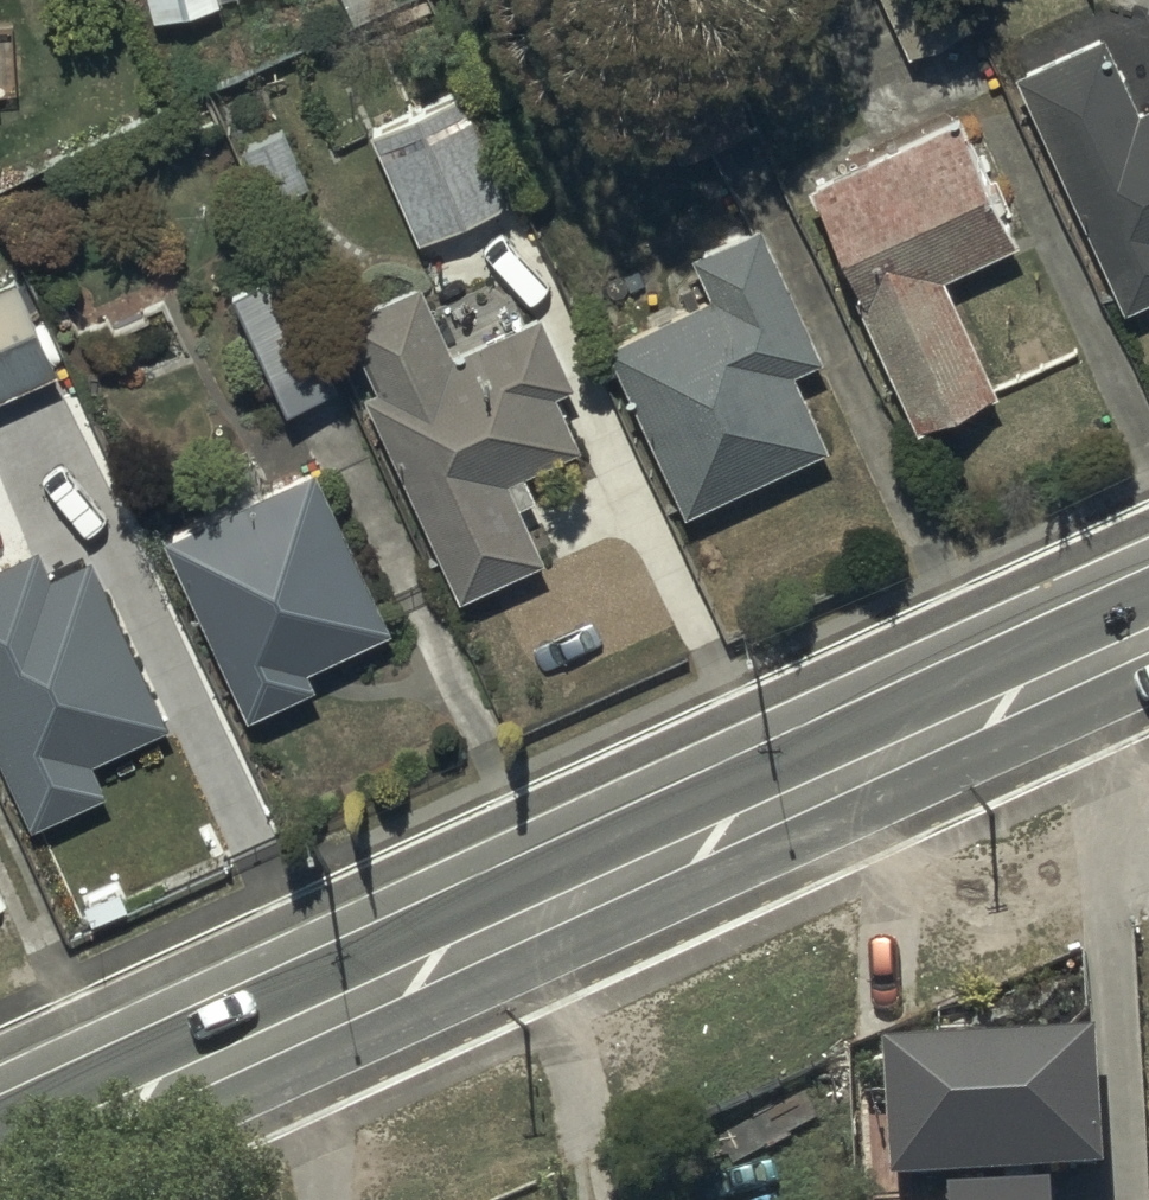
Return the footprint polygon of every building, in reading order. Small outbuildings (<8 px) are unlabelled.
[(149,20),(222,7),(220,0),(145,0),(149,20)] [(970,22),(959,0),(883,0),(906,51),(970,22)] [(1013,71),(1121,307),(1148,294),(1148,48),(1113,65),(1099,32),(1013,71)] [(367,132),(413,241),(508,201),(462,92),(367,132)] [(805,182),(856,293),(851,295),(909,421),(992,383),(940,271),(1011,239),(953,114),(805,182)] [(312,184),(288,128),(243,147),(266,203),(312,184)] [(605,342),(682,510),(823,444),(788,366),(816,353),(755,221),(688,252),(708,295),(605,342)] [(337,388),(283,264),(234,286),(288,409),(337,388)] [(64,364),(23,273),(0,283),(0,393),(64,364)] [(376,385),(361,392),(455,596),(539,558),(513,502),(533,493),(522,469),(575,444),(551,391),(569,383),(535,310),(449,349),(416,279),(343,312),(376,385)] [(318,470),(166,535),(242,713),(315,682),(306,662),(385,628),(318,470)] [(34,835),(112,801),(96,765),(171,732),(96,566),(54,584),(42,557),(2,574),(0,573),(0,760),(34,835)] [(1093,1026),(884,1038),(891,1174),(1101,1163),(1093,1026)]
